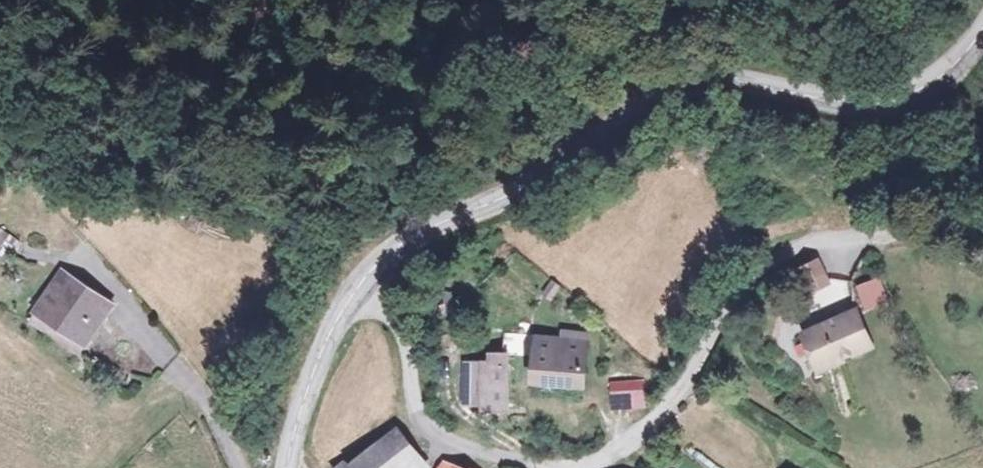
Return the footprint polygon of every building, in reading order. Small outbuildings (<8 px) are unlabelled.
[(915,191),(904,192),(907,205),(917,204),(915,191)] [(12,234),(0,226),(0,251),(12,234)] [(818,260),(796,268),(806,291),(827,283),(818,260)] [(106,308),(59,272),(29,311),(78,347),(106,308)] [(856,281),(864,308),(888,302),(881,275),(856,281)] [(799,334),(813,365),(836,355),(838,362),(871,346),(855,310),(799,334)] [(611,336),(565,328),(558,363),(605,371),(611,336)] [(524,354),(538,355),(538,340),(524,340),(523,347),(524,354)] [(510,384),(512,347),(494,347),(492,384),(510,384)] [(523,347),(512,347),(510,384),(509,396),(536,396),(538,355),(524,354),(523,347)] [(605,371),(558,363),(566,370),(612,379),(605,371)] [(420,463),(396,432),(351,467),(414,467),(420,463)] [(441,458),(437,467),(462,467),(441,458)]
